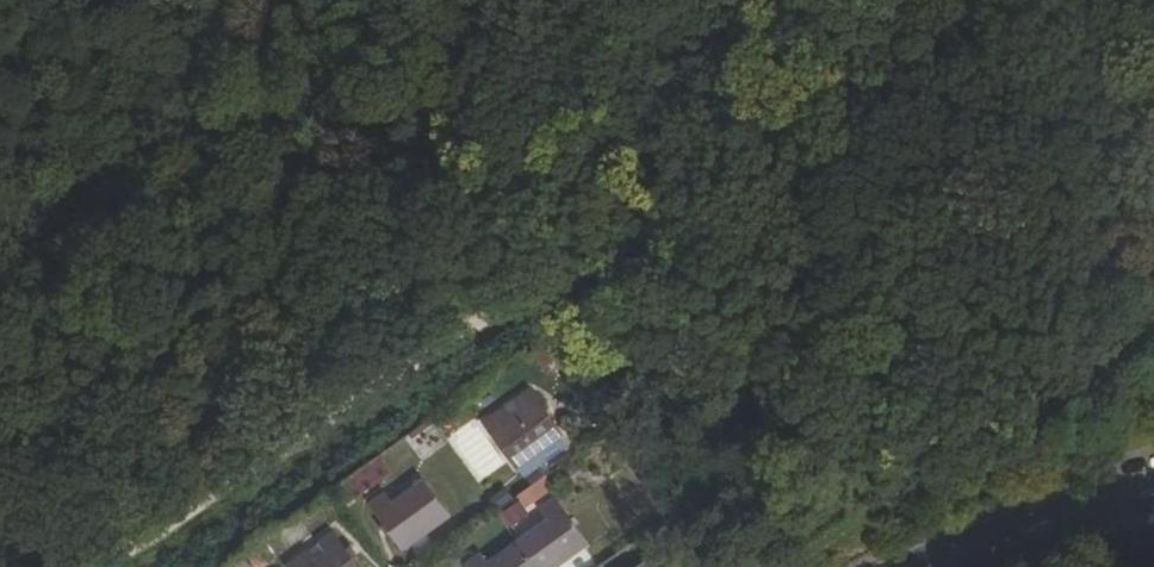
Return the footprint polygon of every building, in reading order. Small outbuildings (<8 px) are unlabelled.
[(490,423),(522,467),(566,437),(534,392),(490,423)] [(376,472),(385,483),(397,475),(388,463),(376,472)] [(378,505),(410,548),(453,517),(431,484),(400,505),(392,495),(378,505)] [(540,566),(562,566),(592,545),(561,500),(549,508),(557,520),(524,543),(540,566)] [(336,531),(324,541),(333,553),(313,566),(361,566),(336,531)] [(524,543),(493,565),(485,554),(472,564),(475,566),(540,566),(524,543)] [(256,554),(265,566),(278,557),(269,545),(256,554)]
